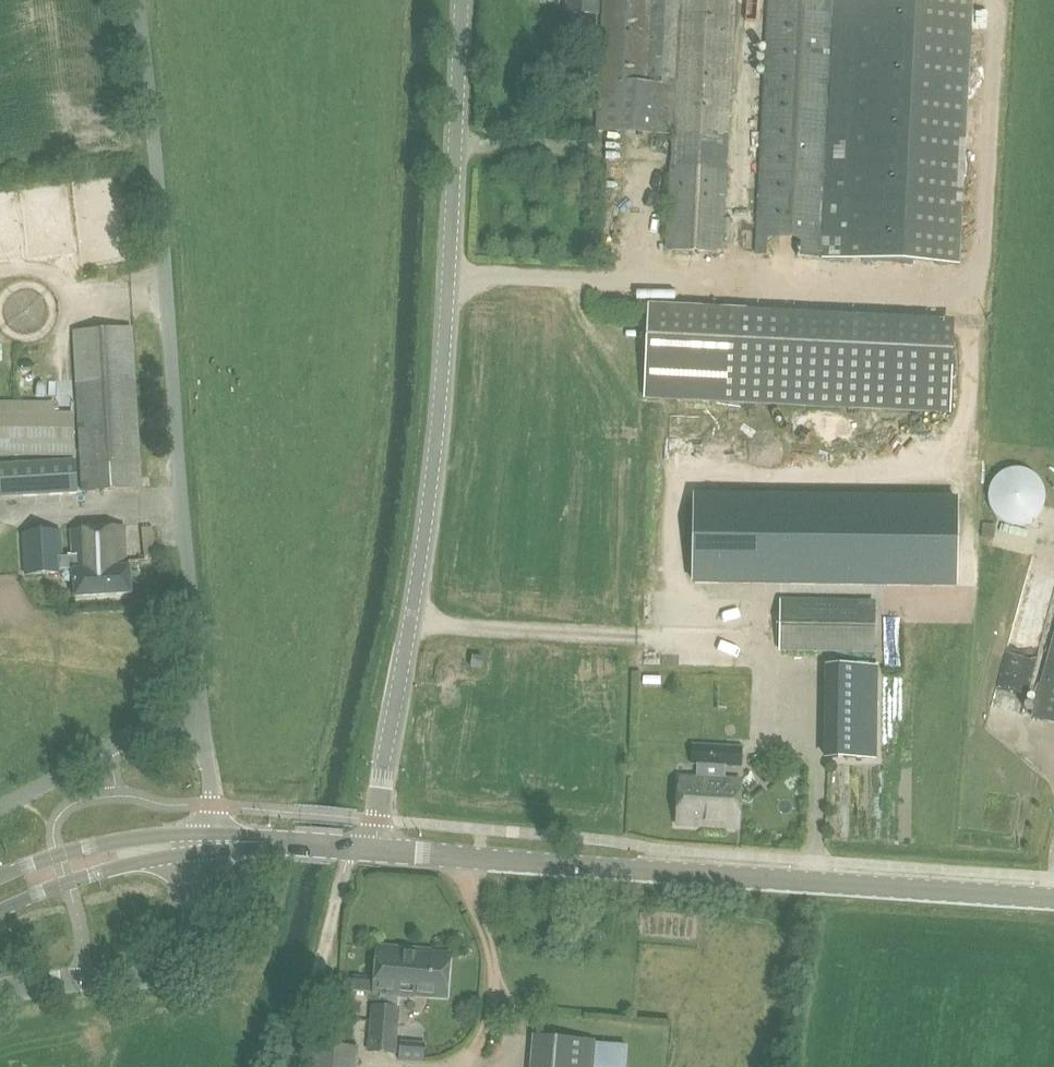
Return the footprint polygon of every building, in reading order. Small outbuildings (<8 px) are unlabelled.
[(597,15),(598,0),(568,0),(568,13),(597,15)] [(595,131),(729,138),(729,134),(734,134),(735,118),(730,118),(736,0),(602,0),(595,131)] [(755,256),(823,261),(959,268),(974,0),(767,0),(755,256)] [(727,169),(669,166),(665,251),(722,254),(727,169)] [(953,323),(650,309),(646,396),(949,410),(953,323)] [(71,324),(57,325),(60,375),(73,374),(71,324)] [(72,330),(81,492),(143,488),(134,327),(72,330)] [(74,457),(75,402),(0,401),(0,456),(74,457)] [(0,465),(0,495),(75,491),(74,461),(0,465)] [(956,495),(695,492),(694,582),(955,585),(956,495)] [(123,529),(71,532),(73,556),(74,569),(75,597),(131,593),(129,565),(126,565),(123,529)] [(62,530),(23,533),(25,574),(63,572),(63,570),(74,569),(73,556),(64,556),(62,530)] [(875,600),(779,599),(778,651),(874,652),(875,600)] [(657,629),(657,647),(670,647),(670,629),(657,629)] [(1032,717),(1053,723),(1053,636),(1032,717)] [(426,657),(424,673),(431,674),(434,658),(426,657)] [(873,672),(828,672),(826,763),(836,763),(876,764),(878,673),(873,672)] [(680,776),(677,824),(738,828),(741,780),(722,779),(723,765),(742,766),(743,747),(694,744),(693,763),(701,764),(700,777),(680,776)] [(400,989),(414,990),(413,994),(447,997),(450,956),(418,953),(418,951),(378,948),(374,994),(399,996),(400,989)] [(369,1051),(394,1053),(397,1023),(372,1021),(369,1051)] [(593,1041),(534,1036),(531,1066),(591,1066),(593,1041)] [(357,1047),(307,1043),(305,1066),(355,1066),(357,1047)] [(602,1066),(629,1066),(630,1060),(604,1056),(602,1066)]
